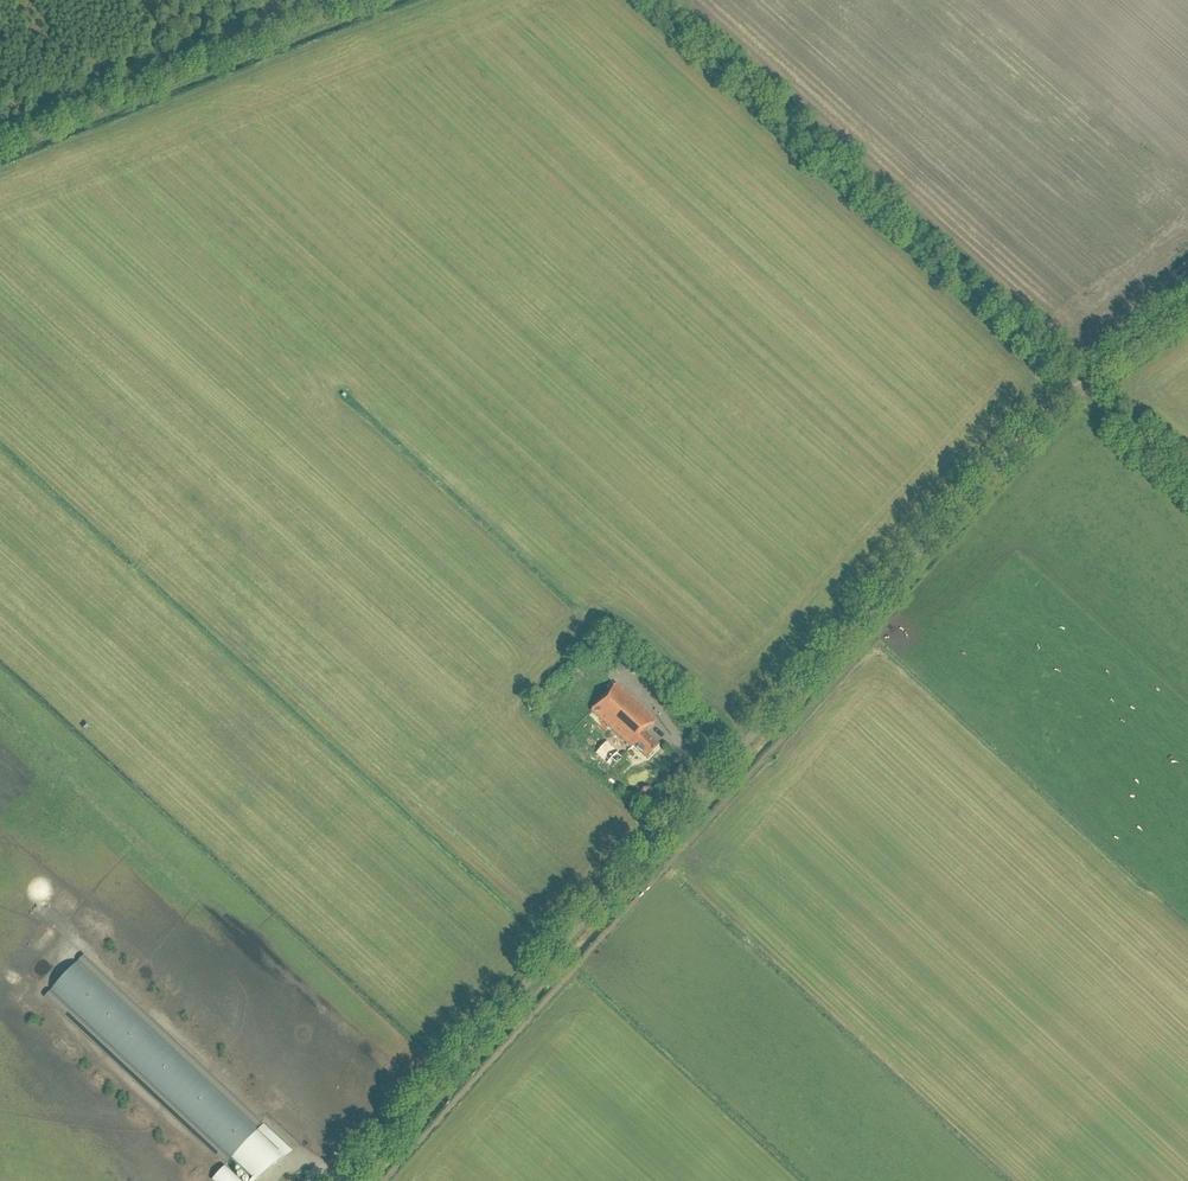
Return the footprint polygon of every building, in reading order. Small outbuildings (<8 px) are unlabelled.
[(659,746),(645,733),(656,721),(615,684),(590,711),(631,748),(633,746),(647,758),(659,746)] [(613,770),(623,759),(618,754),(619,752),(608,742),(597,754),(613,770)] [(102,940),(77,967),(280,1153),(305,1126),(102,940)]
